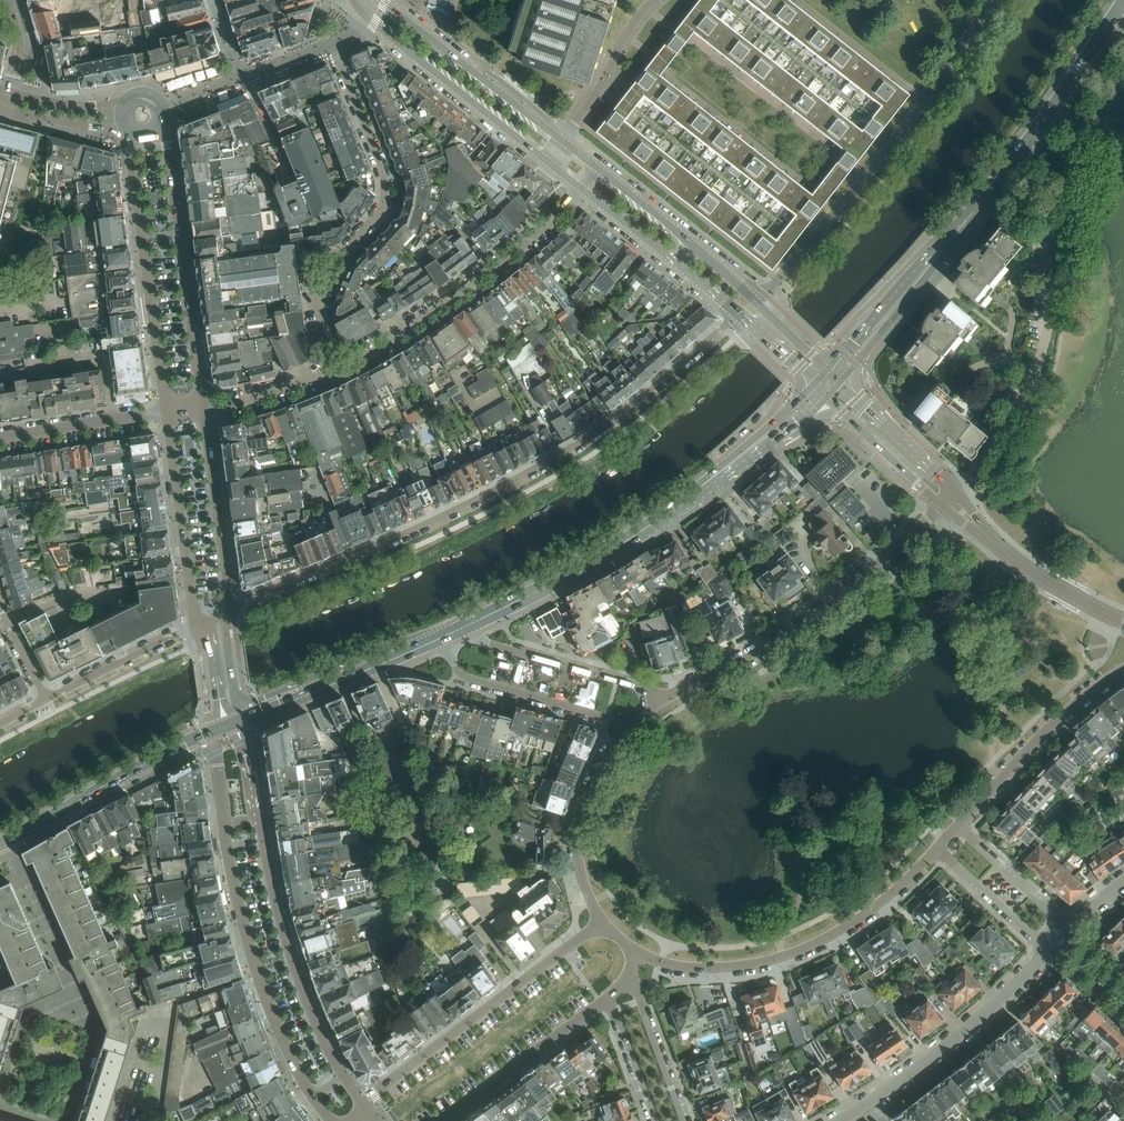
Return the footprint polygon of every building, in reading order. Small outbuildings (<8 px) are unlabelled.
[(145,10),(143,0),(50,0),(31,2),(35,12),(35,13),(43,40),(110,30),(115,29),(132,27),(144,26),(140,11),(145,10)] [(203,0),(143,0),(145,10),(204,2),(204,0),(203,0)] [(274,0),(240,0),(226,4),(231,18),(269,6),(275,4),(274,0)] [(315,2),(315,0),(288,0),(288,1),(281,3),(283,10),(286,10),(295,7),(293,1),(297,0),(299,6),(315,2)] [(428,4),(427,4),(427,7),(426,8),(445,14),(445,13),(446,10),(449,0),(429,0),(428,4)] [(616,0),(524,0),(523,3),(520,2),(510,33),(512,34),(507,50),(508,50),(517,53),(519,54),(524,55),(521,62),(521,63),(521,64),(588,86),(616,0)] [(664,44),(676,54),(687,40),(693,32),(703,40),(714,49),(725,58),(736,66),(747,75),(758,83),(769,92),(780,100),(791,109),(802,118),(813,126),(824,135),(835,143),(845,151),(843,154),(828,173),(840,182),(855,164),(883,127),(909,94),(899,86),(898,85),(887,77),(876,68),(865,59),(854,51),(843,42),(832,34),(821,25),(810,17),(799,8),(789,0),(699,0),(675,30),(664,44)] [(207,11),(204,2),(145,10),(140,11),(144,26),(145,26),(161,23),(171,20),(207,11)] [(312,11),(315,2),(299,6),(295,7),(286,10),(288,17),(312,11)] [(234,25),(271,13),(269,6),(231,18),(234,25)] [(211,24),(207,11),(171,20),(173,27),(169,29),(164,31),(165,38),(183,33),(211,24)] [(297,22),(309,23),(312,11),(288,17),(287,17),(289,25),(297,22)] [(268,23),(274,21),(271,13),(234,25),(236,33),(268,23)] [(277,20),(278,23),(269,26),(268,23),(236,33),(239,41),(270,31),(279,29),(280,28),(279,28),(289,25),(287,17),(277,20)] [(303,41),(309,23),(297,22),(298,25),(291,28),(289,25),(279,28),(280,28),(279,29),(282,40),(285,47),(303,41)] [(167,45),(165,38),(164,31),(161,23),(145,26),(148,51),(154,73),(173,68),(167,45)] [(167,45),(173,68),(201,59),(195,37),(213,31),(211,24),(183,33),(165,38),(167,45)] [(323,40),(341,34),(339,25),(320,30),(323,40)] [(135,53),(132,27),(115,29),(116,32),(124,80),(141,77),(134,55),(134,53),(135,53)] [(250,58),(277,50),(274,43),(282,40),(279,29),(239,41),(241,47),(244,55),(250,58)] [(220,53),(213,31),(195,37),(201,59),(220,53)] [(124,80),(116,32),(101,35),(103,48),(110,83),(124,80)] [(110,83),(103,48),(96,49),(98,60),(91,62),(88,46),(74,49),(72,41),(45,46),(53,91),(80,89),(110,83)] [(621,99),(595,132),(607,141),(618,150),(629,158),(640,167),(651,175),(661,184),(672,192),(683,201),(694,210),(705,218),(716,227),(727,235),(738,244),(749,252),(760,261),(772,270),(798,237),(826,201),(840,182),(828,173),(813,191),(811,194),(801,186),(790,177),(779,169),(768,160),(757,152),(746,143),(736,135),(725,126),(714,117),(703,109),(692,100),(681,92),(670,83),(660,75),(666,67),(676,54),(664,44),(654,57),(621,99)] [(379,64),(391,59),(376,47),(375,46),(374,46),(373,46),(372,46),(371,47),(358,52),(353,54),(353,56),(352,59),(350,59),(351,60),(354,68),(356,73),(360,72),(379,64)] [(154,73),(148,51),(134,55),(141,77),(154,73)] [(384,76),(379,64),(360,72),(362,77),(361,79),(362,82),(365,83),(384,76)] [(395,78),(403,68),(397,64),(389,74),(395,78)] [(340,93),(332,74),(331,74),(329,69),(330,69),(330,68),(327,69),(325,68),(324,65),(323,66),(324,67),(319,69),(318,68),(315,69),(325,94),(327,98),(340,93)] [(401,83),(409,73),(403,68),(395,78),(401,83)] [(325,94),(315,69),(303,74),(310,93),(321,89),(323,95),(325,94)] [(408,99),(421,83),(409,73),(401,83),(398,86),(404,101),(408,99)] [(310,93),(303,74),(290,79),(297,98),(310,93)] [(389,88),(384,76),(365,83),(367,90),(366,91),(367,95),(369,96),(370,96),(389,88)] [(300,104),(297,98),(290,79),(275,85),(288,117),(291,115),(292,118),(293,118),(297,128),(300,127),(308,124),(302,108),(300,104)] [(419,105),(431,90),(421,83),(408,99),(410,98),(419,105)] [(288,117),(275,85),(258,92),(277,128),(281,126),(285,121),(292,118),(291,115),(288,117)] [(394,101),(389,88),(370,96),(372,102),(371,104),(372,107),(374,108),(375,109),(394,101)] [(428,113),(440,98),(431,90),(419,105),(415,110),(413,114),(421,121),(424,117),(428,113)] [(342,110),(339,104),(340,102),(339,99),(337,98),(336,97),(317,105),(322,117),(342,110)] [(437,120),(449,105),(440,98),(428,113),(432,116),(433,115),(438,119),(437,120)] [(239,105),(245,123),(258,119),(250,100),(239,105)] [(399,113),(394,101),(375,109),(376,113),(375,114),(378,121),(399,113)] [(245,123),(239,105),(219,112),(224,124),(221,125),(224,131),(240,125),(245,123)] [(447,126),(458,112),(449,105),(437,120),(441,124),(442,122),(447,126)] [(346,122),(344,117),(345,115),(344,111),(342,110),(322,117),(327,129),(346,122)] [(224,124),(219,112),(208,117),(213,129),(215,128),(217,133),(224,131),(221,125),(224,124)] [(457,134),(468,120),(458,112),(447,126),(446,127),(450,131),(452,130),(456,134),(457,134)] [(404,125),(399,113),(378,121),(381,130),(383,129),(384,132),(404,125)] [(187,125),(186,125),(188,138),(216,134),(217,133),(215,128),(213,129),(208,117),(197,121),(187,125)] [(293,118),(292,118),(285,121),(281,126),(277,128),(280,135),(297,128),(293,118)] [(262,128),(258,119),(245,123),(240,125),(244,133),(247,132),(248,133),(262,128)] [(464,144),(477,127),(468,120),(457,134),(456,134),(447,145),(450,147),(463,142),(464,144)] [(40,134),(40,135),(41,134),(40,134),(40,133),(0,122),(0,149),(33,158),(34,158),(40,134)] [(353,134),(350,126),(349,127),(346,122),(327,129),(332,142),(353,134)] [(339,203),(333,186),(308,124),(300,127),(301,129),(281,137),(281,138),(280,139),(287,158),(289,158),(296,174),(271,184),(274,190),(275,190),(288,226),(289,227),(301,225),(301,223),(314,218),(315,222),(338,219),(334,208),(336,208),(339,203)] [(181,147),(248,138),(248,137),(247,137),(244,133),(240,125),(224,131),(217,133),(216,134),(188,138),(186,125),(181,127),(179,130),(181,147)] [(409,137),(404,125),(384,132),(387,139),(385,141),(387,144),(389,145),(409,137)] [(480,144),(487,135),(477,127),(464,144),(468,155),(480,144)] [(267,140),(262,128),(248,133),(247,132),(244,133),(247,137),(248,137),(250,136),(254,145),(267,140)] [(356,147),(354,143),(356,142),(353,134),(332,142),(337,154),(356,147)] [(75,178),(84,145),(50,136),(48,135),(45,195),(55,197),(60,180),(62,181),(62,180),(72,178),(75,178)] [(414,150),(409,137),(389,145),(392,151),(391,154),(392,157),(394,157),(394,158),(414,150)] [(255,155),(248,138),(181,147),(184,165),(254,155),(255,155)] [(488,171),(505,149),(492,139),(475,160),(487,171),(488,171)] [(482,178),(466,157),(468,155),(464,144),(463,142),(450,147),(445,149),(449,166),(446,185),(443,195),(453,199),(464,202),(478,182),(482,178)] [(92,175),(99,149),(84,145),(75,178),(77,179),(80,178),(82,172),(92,175)] [(362,157),(360,153),(358,152),(356,147),(337,154),(342,166),(361,159),(361,158),(362,157)] [(14,187),(25,190),(33,158),(0,149),(0,226),(10,186),(14,187)] [(118,174),(116,157),(116,154),(99,149),(92,175),(92,176),(92,177),(93,177),(118,174)] [(497,181),(515,158),(505,149),(488,171),(487,171),(486,172),(497,181)] [(420,165),(414,150),(394,158),(397,164),(396,166),(397,169),(399,170),(400,173),(401,173),(420,166),(420,165)] [(245,157),(184,165),(186,182),(248,173),(245,157)] [(506,187),(509,183),(524,164),(515,158),(497,181),(506,187)] [(367,169),(365,165),(363,165),(361,159),(342,166),(348,180),(352,178),(352,177),(366,172),(366,171),(367,169)] [(402,175),(401,178),(402,181),(403,181),(406,188),(432,186),(431,183),(429,177),(430,176),(426,167),(425,167),(424,164),(424,163),(420,165),(420,166),(401,173),(402,175)] [(523,186),(534,172),(524,164),(509,183),(517,191),(522,185),(523,186)] [(257,189),(257,186),(262,186),(263,192),(272,190),(264,171),(248,173),(186,182),(189,201),(258,191),(260,191),(260,188),(257,189)] [(374,195),(367,190),(366,191),(362,187),(368,181),(371,179),(368,171),(366,172),(352,177),(352,178),(355,187),(349,194),(367,208),(372,201),(371,201),(373,197),(373,196),(374,195)] [(543,180),(534,172),(523,186),(529,191),(528,193),(527,192),(523,197),(526,201),(532,193),(543,180)] [(94,179),(77,181),(79,194),(120,188),(120,185),(118,176),(118,174),(93,177),(94,179)] [(493,186),(482,178),(478,182),(487,193),(493,186)] [(554,192),(556,190),(543,180),(532,193),(526,201),(534,210),(542,203),(543,202),(554,192)] [(21,189),(0,183),(0,268),(21,189)] [(509,183),(506,187),(510,190),(513,193),(510,195),(509,197),(508,198),(525,218),(534,210),(526,201),(523,197),(517,191),(509,183)] [(404,191),(403,195),(404,197),(403,203),(425,208),(436,211),(438,207),(439,202),(429,200),(432,186),(406,188),(405,190),(404,191)] [(494,202),(502,191),(503,191),(503,190),(500,192),(493,186),(487,193),(490,195),(489,196),(494,202)] [(122,202),(120,189),(120,188),(79,194),(76,195),(78,208),(84,207),(87,207),(98,205),(122,202)] [(259,202),(258,191),(189,201),(189,202),(191,221),(261,211),(261,212),(265,211),(264,202),(259,202)] [(508,198),(509,197),(503,191),(502,191),(494,202),(515,228),(525,218),(508,198)] [(367,208),(349,194),(343,201),(339,203),(336,208),(339,214),(351,223),(358,214),(360,216),(367,208)] [(159,195),(150,197),(151,209),(160,208),(159,195)] [(444,211),(453,199),(443,195),(442,195),(439,202),(438,207),(436,211),(434,216),(445,224),(451,217),(444,211)] [(515,228),(494,202),(489,196),(485,199),(497,215),(493,218),(492,219),(506,235),(515,228)] [(124,214),(123,202),(122,202),(98,205),(87,207),(89,219),(124,214)] [(417,233),(425,208),(403,203),(403,205),(401,206),(400,209),(401,211),(399,217),(417,233)] [(492,219),(493,218),(483,207),(479,211),(484,216),(478,220),(480,223),(482,225),(496,243),(497,243),(506,235),(492,219)] [(264,230),(261,212),(261,211),(191,221),(194,240),(231,235),(231,234),(264,230)] [(582,235),(594,220),(586,214),(584,212),(571,225),(571,224),(570,225),(576,232),(572,238),(577,242),(583,235),(582,235)] [(127,242),(125,223),(124,216),(124,214),(89,219),(86,219),(80,220),(54,223),(56,237),(65,236),(66,251),(67,251),(67,252),(69,252),(69,250),(81,249),(81,252),(81,253),(129,246),(129,245),(128,245),(128,242),(127,242)] [(434,216),(432,220),(434,222),(441,229),(445,224),(434,216)] [(417,233),(399,217),(396,221),(394,221),(391,223),(392,225),(388,230),(405,245),(416,234),(417,233)] [(592,242),(603,228),(602,227),(603,226),(602,226),(594,220),(582,235),(583,235),(587,239),(582,245),(587,249),(592,243),(592,242)] [(339,242),(351,226),(345,221),(342,226),(331,227),(331,230),(322,231),(322,234),(323,234),(325,245),(334,244),(334,242),(339,242)] [(429,225),(424,223),(422,229),(418,235),(421,238),(422,237),(424,234),(426,231),(429,225)] [(496,243),(482,225),(480,223),(475,227),(476,229),(474,231),(470,226),(468,228),(478,241),(486,251),(496,243)] [(301,225),(289,227),(291,244),(293,244),(303,242),(302,237),(303,236),(302,229),(301,225)] [(981,307),(983,309),(986,305),(987,304),(988,303),(989,302),(1013,273),(1007,268),(1023,249),(1020,246),(1016,242),(998,227),(984,244),(982,246),(981,247),(979,250),(977,248),(974,249),(972,249),(971,250),(970,250),(969,251),(968,251),(967,252),(965,253),(964,254),(963,255),(962,256),(961,257),(961,258),(960,259),(958,261),(960,262),(956,268),(960,271),(960,270),(961,271),(952,283),(956,286),(957,287),(979,305),(981,307)] [(601,251),(613,235),(612,235),(612,234),(611,233),(611,234),(603,228),(592,242),(592,243),(598,247),(591,255),(596,259),(602,252),(601,251)] [(405,245),(388,230),(384,234),(382,234),(380,237),(380,239),(379,240),(396,255),(405,245)] [(451,232),(446,235),(453,243),(454,243),(459,251),(469,264),(477,258),(468,245),(469,245),(463,236),(459,231),(454,235),(451,232)] [(584,250),(562,233),(562,232),(561,233),(553,241),(567,252),(567,253),(571,249),(580,257),(585,253),(583,251),(584,250)] [(322,234),(303,236),(302,237),(303,242),(304,247),(307,246),(307,250),(325,247),(325,245),(323,234),(322,234)] [(459,251),(454,243),(453,243),(445,234),(438,239),(460,271),(469,264),(459,251)] [(237,252),(236,242),(232,242),(231,235),(194,240),(195,250),(196,257),(223,254),(237,252)] [(605,267),(623,244),(624,243),(621,241),(621,242),(613,235),(601,251),(602,252),(603,251),(607,254),(600,263),(605,267)] [(460,271),(438,239),(428,246),(431,250),(437,259),(450,278),(460,271)] [(396,255),(379,240),(374,244),(372,245),(370,247),(371,248),(369,251),(368,252),(383,265),(385,267),(396,255)] [(486,251),(478,241),(471,246),(479,256),(486,251)] [(576,263),(567,253),(567,252),(553,241),(552,242),(551,242),(545,248),(558,262),(563,257),(572,267),(576,263)] [(300,293),(299,293),(297,274),(293,251),(294,251),(293,244),(291,244),(281,245),(282,249),(280,249),(280,252),(224,259),(223,254),(196,257),(200,286),(204,313),(266,305),(266,304),(284,301),(284,302),(301,300),(300,293)] [(619,278),(638,255),(623,244),(605,267),(606,268),(597,279),(608,287),(616,276),(619,278)] [(131,267),(129,246),(81,253),(81,252),(64,254),(67,277),(131,268),(130,267),(131,267)] [(558,262),(545,248),(543,250),(542,250),(542,251),(536,256),(535,256),(535,257),(547,271),(553,266),(556,269),(555,271),(557,272),(559,272),(563,269),(557,262),(558,262)] [(360,255),(350,266),(365,273),(376,278),(377,275),(376,274),(383,265),(368,252),(369,251),(366,249),(365,250),(363,250),(360,253),(360,255)] [(450,278),(437,259),(431,250),(416,259),(421,267),(427,274),(435,288),(447,280),(450,278)] [(52,256),(43,258),(43,265),(53,263),(52,256)] [(569,297),(547,271),(535,257),(528,262),(548,289),(548,288),(569,314),(577,308),(575,305),(569,297)] [(640,283),(653,267),(644,260),(627,282),(631,286),(636,280),(640,283)] [(548,289),(528,262),(519,270),(533,288),(534,287),(537,284),(543,292),(548,289)] [(593,280),(602,269),(596,264),(587,275),(593,280)] [(359,286),(365,273),(350,266),(350,268),(348,269),(344,276),(345,279),(345,280),(343,279),(341,285),(355,291),(354,291),(358,292),(364,289),(365,291),(373,286),(365,283),(363,287),(359,286)] [(435,288),(427,274),(421,267),(413,272),(426,294),(435,288)] [(645,296),(662,274),(653,267),(640,283),(641,284),(630,297),(635,301),(641,293),(645,296)] [(134,284),(133,275),(132,268),(131,269),(131,268),(67,277),(70,298),(134,289),(134,284)] [(533,288),(519,270),(514,274),(511,277),(527,298),(529,301),(538,294),(534,287),(533,288)] [(405,275),(401,277),(405,283),(406,283),(416,300),(426,294),(413,272),(412,273),(411,271),(405,275)] [(650,308),(671,281),(662,274),(645,296),(641,301),(650,308)] [(583,290),(592,280),(587,275),(578,285),(580,288),(583,290)] [(527,298),(511,277),(501,284),(513,300),(517,305),(524,314),(525,314),(530,310),(522,301),(527,298)] [(667,304),(680,288),(671,281),(650,308),(655,311),(663,301),(667,304)] [(406,283),(405,283),(401,286),(398,283),(394,286),(396,289),(397,289),(407,306),(416,300),(406,283)] [(499,285),(492,290),(508,312),(515,320),(524,314),(517,305),(513,300),(501,284),(499,285)] [(352,298),(354,291),(355,291),(341,285),(340,290),(339,289),(336,299),(337,299),(335,305),(338,306),(336,314),(339,315),(348,310),(356,304),(353,298),(352,298)] [(580,298),(585,292),(583,290),(580,288),(569,297),(575,305),(580,298)] [(678,310),(689,296),(680,288),(667,304),(667,305),(660,313),(655,318),(663,318),(667,313),(668,314),(673,307),(678,310)] [(137,310),(134,289),(70,298),(73,318),(73,319),(136,310),(137,310)] [(397,289),(396,289),(388,294),(390,296),(375,306),(374,306),(375,306),(383,321),(392,315),(394,314),(397,312),(399,311),(407,306),(397,289)] [(492,290),(483,297),(503,324),(506,328),(515,321),(515,320),(508,312),(492,290)] [(503,324),(483,297),(473,304),(492,331),(503,324)] [(589,304),(580,298),(575,305),(584,311),(589,304)] [(302,310),(301,300),(284,302),(285,309),(282,309),(283,313),(302,310)] [(378,324),(369,310),(363,301),(359,303),(356,304),(348,310),(351,316),(337,325),(345,338),(347,339),(350,340),(353,339),(365,332),(378,324)] [(621,308),(613,301),(609,305),(618,312),(621,308)] [(917,339),(903,356),(921,370),(926,374),(929,377),(945,358),(951,362),(975,332),(975,331),(976,330),(977,329),(978,329),(980,327),(980,326),(976,323),(953,304),(949,301),(940,312),(939,311),(939,310),(935,307),(931,312),(930,312),(929,313),(929,314),(928,314),(927,316),(926,317),(925,318),(925,319),(923,320),(923,321),(922,322),(921,323),(920,325),(919,326),(918,327),(916,329),(922,333),(920,336),(919,337),(917,339)] [(492,331),(473,304),(464,311),(483,338),(492,331)] [(266,305),(204,313),(206,323),(267,315),(266,305)] [(716,317),(707,310),(702,306),(689,315),(703,332),(716,320),(716,317)] [(631,313),(622,307),(621,308),(618,312),(626,319),(631,313)] [(136,310),(79,318),(79,320),(80,328),(94,326),(94,324),(100,323),(102,325),(102,328),(101,330),(101,334),(103,336),(104,338),(104,339),(139,334),(141,334),(140,328),(139,318),(138,318),(138,311),(136,312),(136,310)] [(305,333),(302,311),(302,310),(283,313),(275,314),(277,325),(280,335),(287,334),(301,365),(316,358),(305,333)] [(568,315),(565,310),(556,316),(559,321),(568,315)] [(483,338),(464,311),(454,318),(469,340),(473,345),(478,352),(480,354),(489,347),(483,338)] [(636,321),(635,313),(632,311),(631,313),(626,319),(629,321),(636,321)] [(703,332),(689,315),(686,318),(679,311),(676,314),(678,317),(676,319),(694,339),(703,332)] [(277,325),(275,314),(267,315),(206,323),(207,334),(248,328),(277,325)] [(678,317),(676,314),(671,319),(670,319),(668,320),(668,319),(665,322),(672,330),(686,346),(694,339),(676,319),(678,317)] [(50,327),(64,327),(64,317),(50,317),(50,327)] [(469,340),(454,318),(441,327),(462,358),(467,354),(467,352),(466,350),(473,345),(469,340)] [(561,326),(566,333),(569,337),(575,332),(566,318),(559,323),(561,326)] [(6,336),(6,340),(0,341),(0,355),(12,353),(19,351),(22,350),(26,350),(24,337),(30,336),(29,325),(28,324),(13,327),(13,325),(12,325),(9,325),(4,325),(2,324),(0,324),(0,337),(6,336)] [(628,326),(625,328),(629,333),(637,326),(635,324),(631,324),(628,326)] [(686,346),(672,330),(668,334),(661,326),(659,328),(661,330),(658,332),(663,338),(664,338),(678,354),(686,346)] [(456,362),(462,358),(441,327),(434,332),(435,333),(431,335),(429,336),(441,359),(445,365),(448,363),(453,359),(454,361),(456,362)] [(249,334),(248,328),(207,334),(209,344),(263,337),(262,332),(249,334)] [(596,328),(587,332),(590,340),(599,336),(596,328)] [(540,335),(535,329),(526,335),(530,342),(536,338),(537,337),(540,335)] [(551,330),(545,334),(549,340),(555,336),(551,330)] [(620,340),(627,334),(623,330),(617,336),(620,340)] [(664,338),(663,338),(660,341),(650,330),(646,334),(647,336),(669,361),(678,354),(664,338)] [(140,342),(139,334),(104,339),(104,338),(96,339),(97,349),(103,348),(109,347),(112,369),(112,370),(114,383),(117,402),(115,403),(145,399),(149,398),(147,390),(149,390),(148,388),(142,342),(140,342)] [(287,334),(280,335),(269,336),(275,348),(285,372),(301,365),(287,334)] [(441,359),(429,336),(428,337),(427,335),(415,344),(426,363),(428,367),(441,359)] [(526,335),(517,341),(521,348),(528,343),(530,342),(526,335)] [(275,348),(269,336),(263,337),(209,344),(209,348),(211,358),(256,351),(256,352),(259,352),(262,351),(262,349),(271,348),(271,349),(275,348)] [(549,343),(544,336),(539,339),(537,337),(536,338),(543,348),(544,347),(543,347),(549,343)] [(611,348),(620,340),(617,336),(608,344),(611,348)] [(641,337),(637,341),(640,345),(661,369),(669,361),(647,336),(643,339),(641,337)] [(543,348),(536,338),(530,342),(528,343),(535,353),(543,348)] [(528,343),(521,348),(506,359),(512,368),(535,353),(528,343)] [(426,363),(415,344),(402,352),(417,378),(418,378),(423,386),(435,407),(444,402),(446,400),(443,394),(437,397),(429,385),(428,385),(418,368),(426,363)] [(640,345),(631,352),(638,360),(652,376),(661,369),(640,345)] [(272,365),(271,349),(271,348),(262,349),(262,351),(259,352),(260,356),(257,357),(258,363),(243,367),(244,370),(248,369),(251,382),(275,376),(272,365)] [(0,355),(0,361),(23,357),(22,350),(19,351),(12,353),(0,355)] [(260,356),(259,352),(256,352),(256,351),(211,358),(212,370),(213,373),(243,367),(258,363),(257,357),(260,356)] [(390,359),(389,359),(403,383),(404,383),(404,384),(405,386),(409,384),(405,376),(404,376),(409,373),(413,381),(417,389),(423,386),(418,378),(417,378),(402,352),(398,354),(392,358),(390,359)] [(652,376),(638,360),(634,364),(629,358),(624,362),(630,369),(643,384),(652,376)] [(403,383),(389,359),(379,365),(388,383),(390,382),(394,388),(403,383)] [(643,384),(630,369),(627,371),(618,360),(614,363),(610,359),(609,360),(634,391),(643,384)] [(634,391),(609,360),(602,365),(614,381),(626,397),(634,391)] [(388,383),(379,365),(369,372),(385,404),(384,404),(386,408),(391,405),(387,397),(390,395),(385,385),(388,383)] [(498,365),(490,369),(493,374),(501,370),(498,365)] [(248,382),(244,370),(243,367),(213,373),(214,386),(218,388),(239,384),(248,382)] [(485,376),(491,373),(488,367),(475,374),(478,380),(479,380),(485,376)] [(106,404),(101,370),(89,372),(88,368),(26,378),(27,378),(27,382),(33,417),(58,413),(57,412),(73,410),(73,409),(106,404)] [(385,404),(369,372),(357,377),(376,417),(382,413),(379,406),(384,404),(385,404)] [(565,418),(543,381),(538,372),(531,376),(536,385),(531,389),(541,405),(547,402),(557,418),(550,421),(564,441),(571,437),(574,434),(564,418),(565,418)] [(595,372),(588,378),(589,379),(611,409),(618,403),(600,379),(595,372)] [(498,385),(491,373),(485,376),(492,389),(498,385)] [(626,397),(614,381),(612,383),(606,375),(600,379),(618,403),(626,397)] [(492,389),(485,376),(479,380),(486,392),(492,389)] [(376,417),(357,377),(347,383),(355,402),(354,403),(355,406),(356,406),(374,445),(386,439),(376,417)] [(27,382),(26,379),(15,380),(16,387),(4,389),(3,382),(0,383),(0,406),(3,422),(33,417),(27,382)] [(584,382),(589,390),(594,397),(591,399),(590,399),(602,416),(604,414),(611,409),(589,379),(584,382)] [(486,392),(479,380),(478,380),(473,383),(480,396),(486,392)] [(975,411),(939,381),(916,408),(913,413),(925,422),(924,423),(923,422),(919,426),(924,431),(923,433),(924,433),(924,434),(925,434),(925,435),(926,435),(927,436),(928,436),(928,437),(929,437),(930,438),(931,438),(931,439),(932,439),(933,439),(933,440),(934,440),(935,440),(936,440),(936,441),(937,441),(938,441),(939,441),(940,441),(940,442),(941,442),(942,442),(943,442),(946,440),(949,443),(951,444),(968,459),(983,441),(987,436),(989,433),(970,417),(975,411)] [(355,402),(347,383),(337,388),(345,409),(351,407),(355,406),(354,403),(355,402)] [(480,396),(473,383),(467,387),(474,399),(480,396)] [(448,392),(443,394),(446,400),(459,391),(455,385),(447,390),(448,392)] [(345,409),(337,388),(321,394),(346,457),(364,450),(368,448),(351,407),(345,409)] [(464,398),(460,391),(452,396),(455,402),(464,398)] [(590,399),(591,399),(585,391),(580,395),(586,403),(582,405),(593,421),(602,416),(590,399)] [(593,421),(582,405),(574,393),(569,396),(577,409),(574,411),(585,427),(593,421)] [(346,457),(321,394),(295,404),(309,442),(310,441),(317,460),(316,460),(318,465),(319,465),(320,467),(339,460),(346,457)] [(507,399),(501,403),(508,415),(514,412),(507,399)] [(566,399),(557,404),(559,407),(565,418),(564,418),(574,434),(575,434),(585,427),(574,411),(566,399)] [(448,411),(444,402),(435,407),(435,408),(434,409),(440,422),(442,421),(440,416),(442,415),(441,414),(448,411)] [(501,403),(495,406),(502,419),(508,415),(501,403)] [(309,442),(295,404),(284,408),(298,445),(299,445),(309,442)] [(495,406),(489,410),(495,422),(502,419),(495,406)] [(298,445),(284,408),(274,412),(282,435),(283,435),(291,456),(302,452),(299,445),(298,445)] [(403,413),(410,424),(411,423),(422,416),(417,408),(407,414),(405,411),(403,413)] [(440,422),(434,409),(425,414),(432,426),(440,422)] [(489,410),(482,413),(489,425),(495,422),(489,410)] [(556,445),(546,426),(543,428),(541,425),(544,423),(540,415),(537,417),(537,416),(534,418),(535,420),(534,421),(528,410),(525,411),(531,422),(532,422),(548,450),(556,445)] [(282,435),(274,412),(268,414),(258,416),(264,431),(265,431),(267,438),(272,437),(272,436),(282,435)] [(506,422),(517,416),(515,412),(504,418),(506,422)] [(482,413),(474,418),(481,430),(489,425),(482,413)] [(223,423),(220,427),(220,428),(222,444),(247,441),(246,440),(245,431),(249,431),(250,434),(251,439),(256,438),(255,433),(264,431),(258,416),(223,423)] [(410,424),(400,430),(404,439),(417,434),(413,427),(419,424),(417,419),(411,423),(410,424)] [(532,422),(531,422),(523,427),(528,436),(538,455),(548,450),(532,422)] [(403,438),(400,431),(392,434),(395,441),(403,438)] [(538,455),(528,436),(522,439),(518,432),(513,434),(517,441),(516,442),(527,461),(538,455)] [(156,442),(155,437),(155,436),(152,434),(121,439),(92,444),(94,455),(111,452),(156,445),(156,442)] [(193,436),(183,438),(186,457),(185,457),(186,458),(194,457),(193,456),(196,456),(194,442),(193,436)] [(527,461),(516,442),(510,444),(506,436),(500,439),(501,442),(515,468),(527,461)] [(256,450),(255,448),(268,446),(267,437),(256,438),(251,439),(246,440),(247,441),(222,444),(225,461),(225,462),(249,458),(257,456),(256,450)] [(503,475),(491,452),(486,454),(479,441),(474,443),(492,480),(503,475)] [(515,468),(501,442),(490,447),(492,451),(491,452),(503,475),(515,468)] [(492,480),(474,443),(469,445),(477,459),(471,463),(470,463),(482,486),(492,480)] [(83,476),(88,476),(86,466),(93,465),(90,444),(79,446),(82,467),(81,467),(83,476)] [(158,457),(157,449),(156,445),(111,452),(94,455),(95,466),(112,464),(121,462),(158,457)] [(814,466),(812,463),(809,460),(799,469),(804,475),(809,481),(821,494),(830,503),(847,523),(864,507),(840,480),(857,466),(838,445),(814,466)] [(82,467),(79,446),(68,448),(70,468),(73,487),(74,493),(85,492),(84,482),(84,480),(83,480),(78,481),(76,468),(81,467),(82,467)] [(439,462),(452,457),(448,447),(435,452),(439,462)] [(70,468),(68,448),(56,449),(59,470),(60,479),(66,479),(64,469),(70,468)] [(59,470),(56,449),(45,451),(47,472),(48,472),(49,479),(49,484),(52,483),(52,481),(54,480),(53,471),(59,470)] [(47,472),(45,451),(34,453),(37,474),(37,478),(42,478),(42,473),(47,472)] [(37,474),(34,453),(22,455),(25,480),(26,480),(27,487),(34,486),(32,475),(37,474)] [(277,459),(276,453),(258,456),(259,463),(277,459)] [(25,480),(22,455),(10,457),(14,484),(15,501),(21,500),(20,486),(19,481),(25,480)] [(470,463),(471,463),(468,456),(458,462),(457,460),(456,460),(472,491),(482,486),(470,463)] [(10,457),(0,458),(0,473),(2,488),(3,502),(9,502),(8,488),(8,485),(14,484),(10,457)] [(121,462),(112,464),(114,475),(114,476),(159,470),(160,470),(158,457),(121,462)] [(448,503),(438,483),(432,485),(429,479),(433,478),(427,465),(424,467),(419,457),(413,459),(422,479),(435,509),(448,503)] [(257,474),(255,459),(249,460),(249,458),(225,462),(228,479),(257,475),(257,474)] [(380,464),(377,459),(368,462),(371,468),(380,464)] [(350,487),(339,460),(320,467),(331,496),(331,495),(334,502),(343,498),(344,498),(347,497),(353,494),(350,488),(350,487)] [(452,472),(453,472),(447,460),(432,466),(439,482),(438,483),(448,503),(456,499),(463,495),(452,472)] [(452,462),(449,463),(453,472),(452,472),(463,495),(472,491),(456,460),(452,462)] [(766,473),(766,474),(779,489),(786,483),(790,486),(795,481),(779,462),(772,468),(770,468),(766,471),(766,473)] [(302,491),(299,470),(299,468),(257,474),(257,475),(228,479),(230,501),(300,491),(302,491)] [(131,485),(161,480),(159,470),(114,476),(114,475),(102,477),(97,477),(94,478),(94,480),(84,482),(85,492),(113,488),(131,485)] [(767,500),(779,489),(766,474),(759,479),(757,479),(754,482),(754,484),(753,485),(767,500)] [(435,509),(422,479),(411,483),(425,514),(435,509)] [(113,488),(85,492),(87,504),(111,501),(111,499),(118,498),(120,509),(140,507),(140,508),(165,504),(164,501),(163,496),(163,491),(161,481),(161,480),(131,485),(124,486),(124,491),(114,492),(113,488)] [(803,486),(814,499),(821,494),(809,481),(803,486)] [(406,497),(407,497),(403,488),(396,491),(396,490),(394,491),(390,482),(388,483),(389,485),(385,487),(389,494),(392,493),(401,514),(405,522),(415,518),(406,497)] [(383,532),(374,511),(368,513),(360,493),(366,491),(363,483),(350,487),(350,488),(353,494),(355,497),(354,498),(371,537),(383,532)] [(407,486),(403,488),(407,497),(406,497),(415,518),(418,517),(425,514),(411,483),(407,486)] [(767,500),(753,485),(746,491),(745,489),(741,493),(759,514),(770,504),(767,500)] [(74,493),(73,487),(61,488),(62,495),(74,493)] [(389,494),(385,487),(378,490),(394,527),(405,522),(401,514),(392,493),(389,494)] [(62,495),(61,488),(51,490),(51,494),(51,496),(62,495)] [(376,491),(367,494),(370,501),(374,511),(383,532),(394,527),(378,490),(376,491)] [(303,507),(302,499),(300,491),(230,501),(233,518),(269,513),(303,507)] [(343,498),(334,502),(336,509),(350,546),(371,537),(354,498),(355,497),(353,494),(347,497),(355,515),(347,519),(342,504),(346,502),(344,498),(343,498)] [(785,494),(781,498),(786,503),(790,500),(785,494)] [(815,500),(808,505),(812,509),(818,504),(822,508),(823,509),(830,503),(821,494),(814,499),(815,500)] [(350,546),(336,509),(332,510),(328,503),(324,505),(328,515),(330,515),(332,520),(325,523),(325,521),(319,523),(329,554),(350,546)] [(24,505),(5,509),(4,504),(0,505),(0,516),(14,514),(25,512),(24,505)] [(140,509),(120,512),(121,523),(129,521),(131,533),(168,528),(167,518),(166,513),(165,508),(165,504),(140,508),(140,509)] [(743,526),(726,505),(722,508),(723,510),(717,515),(729,531),(732,535),(743,526)] [(823,509),(822,508),(821,509),(820,509),(818,511),(818,512),(815,514),(817,516),(817,517),(818,519),(819,519),(824,524),(819,528),(814,522),(813,521),(812,521),(811,521),(809,522),(809,523),(809,524),(809,525),(814,532),(812,533),(817,539),(815,541),(815,542),(814,544),(814,545),(815,546),(816,546),(817,547),(819,546),(822,544),(833,557),(844,548),(845,549),(846,550),(847,550),(848,550),(849,550),(850,549),(851,548),(851,547),(851,546),(851,545),(850,545),(847,540),(848,539),(823,509)] [(42,521),(40,510),(34,511),(36,522),(42,521)] [(299,518),(298,512),(288,513),(289,520),(299,518)] [(283,530),(280,515),(270,516),(269,513),(233,518),(234,527),(236,540),(272,533),(272,532),(283,530)] [(26,517),(15,520),(14,514),(0,516),(0,528),(20,525),(27,523),(26,517)] [(701,524),(702,526),(703,525),(715,542),(718,546),(720,548),(727,542),(723,536),(729,531),(717,515),(710,520),(709,518),(701,524)] [(763,515),(758,520),(766,530),(772,525),(763,515)] [(316,560),(306,528),(304,529),(301,523),(288,528),(298,555),(301,566),(316,560)] [(329,554),(319,523),(318,523),(319,526),(312,528),(311,526),(306,528),(316,560),(329,554)] [(20,525),(0,528),(0,539),(22,535),(20,525)] [(703,525),(702,526),(695,531),(694,529),(690,533),(706,555),(718,546),(715,542),(703,525)] [(750,525),(744,530),(753,541),(756,538),(761,544),(767,539),(759,529),(755,531),(750,525)] [(55,526),(47,527),(49,543),(80,539),(79,533),(68,534),(56,535),(55,526)] [(125,534),(124,534),(127,559),(145,556),(146,558),(146,559),(172,555),(170,544),(169,538),(168,528),(131,533),(125,534)] [(783,528),(775,534),(783,546),(792,540),(783,528)] [(271,548),(270,540),(273,539),(272,533),(236,540),(238,554),(271,548)] [(26,546),(24,539),(23,539),(22,535),(0,539),(0,551),(17,547),(17,548),(26,546)] [(687,562),(675,542),(668,546),(667,544),(660,548),(670,566),(673,570),(679,567),(687,562)] [(68,549),(67,543),(59,544),(59,549),(50,550),(58,565),(68,564),(69,569),(70,569),(70,563),(68,549)] [(20,559),(31,555),(29,550),(18,553),(17,548),(17,547),(0,551),(0,564),(20,558),(20,559)] [(278,560),(276,553),(273,554),(271,548),(238,554),(239,564),(240,570),(278,562),(278,560)] [(647,551),(639,556),(650,573),(649,574),(653,579),(668,570),(667,568),(670,566),(660,548),(652,553),(651,551),(647,553),(647,551)] [(53,560),(49,551),(44,552),(46,562),(49,562),(53,560)] [(759,580),(773,599),(795,582),(793,579),(799,575),(800,574),(786,555),(785,556),(783,553),(769,562),(774,568),(759,580)] [(146,558),(133,560),(137,580),(149,578),(174,575),(174,574),(172,555),(146,559),(146,558)] [(263,582),(301,566),(298,555),(278,560),(278,562),(240,570),(243,588),(243,589),(244,589),(245,589),(246,589),(246,588),(263,582)] [(650,573),(639,556),(631,561),(626,564),(640,590),(647,586),(651,593),(654,592),(659,589),(649,574),(650,573)] [(734,556),(729,560),(734,565),(738,562),(734,556)] [(34,566),(33,560),(21,564),(20,559),(20,558),(0,564),(0,570),(1,575),(23,569),(33,566),(34,566)] [(58,569),(53,560),(49,562),(53,571),(58,569)] [(710,562),(703,566),(712,579),(718,575),(710,562)] [(617,570),(611,573),(623,595),(630,591),(637,604),(645,600),(640,590),(626,564),(616,569),(617,570)] [(712,579),(703,566),(702,565),(696,570),(705,583),(709,581),(712,579)] [(23,569),(1,575),(5,586),(26,579),(26,580),(39,576),(39,575),(37,570),(34,571),(33,566),(23,569)] [(83,582),(80,568),(70,570),(73,584),(83,582)] [(63,579),(58,569),(53,571),(57,581),(63,579)] [(727,569),(718,575),(712,579),(709,581),(720,601),(722,603),(711,609),(712,611),(703,616),(717,642),(727,637),(728,639),(741,632),(741,631),(743,629),(740,622),(732,608),(735,606),(731,599),(733,597),(726,585),(734,580),(727,569)] [(623,595),(611,573),(608,575),(596,581),(608,604),(615,600),(621,609),(628,606),(622,595),(623,595)] [(138,601),(89,625),(104,653),(105,655),(180,617),(177,597),(177,595),(174,575),(149,578),(137,580),(140,600),(138,601)] [(26,579),(5,586),(7,594),(8,597),(43,586),(45,585),(43,580),(41,581),(39,576),(26,580),(26,579)] [(608,604),(596,581),(567,597),(568,598),(566,599),(570,607),(572,605),(573,607),(561,614),(557,606),(535,618),(542,630),(546,628),(552,639),(570,629),(593,618),(598,626),(606,622),(607,624),(616,619),(612,612),(604,615),(602,610),(609,606),(608,604)] [(33,601),(31,596),(45,592),(43,586),(8,597),(13,609),(33,601)] [(673,595),(666,599),(669,606),(674,604),(677,602),(673,595)] [(692,648),(676,604),(664,609),(666,613),(639,621),(643,638),(652,636),(653,640),(640,644),(644,657),(649,656),(653,669),(665,666),(664,665),(677,661),(676,657),(682,655),(681,651),(692,648)] [(104,653),(89,625),(60,640),(46,612),(28,621),(27,618),(20,622),(48,679),(52,680),(68,673),(66,670),(74,666),(75,669),(104,655),(103,654),(104,653)] [(626,618),(617,619),(616,619),(607,624),(606,622),(598,626),(593,618),(570,629),(574,638),(572,643),(574,647),(579,648),(582,652),(585,653),(620,635),(626,618)] [(7,647),(0,650),(0,663),(12,657),(7,647)] [(12,657),(0,663),(0,677),(2,676),(7,673),(18,668),(12,657)] [(29,689),(21,674),(18,668),(7,673),(11,680),(20,697),(28,693),(29,689)] [(0,677),(0,684),(10,703),(20,697),(11,680),(6,683),(2,676),(0,677)] [(411,702),(416,679),(406,677),(388,678),(399,701),(404,702),(404,701),(410,702),(411,702)] [(423,709),(429,681),(416,679),(411,702),(410,702),(409,705),(418,707),(422,709),(423,709)] [(441,698),(444,686),(431,682),(429,681),(423,709),(422,709),(422,710),(436,714),(441,698)] [(395,724),(377,682),(352,693),(364,721),(365,720),(371,734),(378,731),(377,729),(378,729),(378,728),(383,725),(384,728),(395,724)] [(0,684),(0,708),(10,703),(0,684)] [(1110,698),(1123,718),(1123,696),(1120,690),(1110,698)] [(357,728),(343,697),(327,704),(343,741),(350,738),(348,732),(357,728)] [(447,731),(455,702),(441,698),(436,714),(431,730),(438,732),(439,729),(447,731)] [(1110,698),(1103,703),(1099,707),(1115,726),(1116,726),(1121,722),(1123,726),(1123,718),(1110,698)] [(461,736),(469,706),(455,702),(447,731),(454,733),(453,736),(457,738),(456,743),(458,743),(460,735),(461,736)] [(336,730),(325,705),(312,710),(322,732),(336,730)] [(472,747),(483,710),(469,706),(461,736),(468,738),(467,740),(472,742),(470,746),(472,747)] [(512,719),(507,738),(515,741),(513,746),(512,750),(519,751),(520,748),(521,748),(521,747),(522,743),(532,711),(516,706),(512,719)] [(1115,726),(1099,707),(1087,717),(1113,749),(1119,744),(1113,738),(1120,732),(1116,726),(1115,726)] [(486,757),(498,715),(483,710),(472,747),(470,753),(486,757)] [(537,747),(546,715),(532,711),(522,743),(537,747)] [(315,732),(306,712),(265,730),(262,736),(263,735),(264,740),(315,732)] [(507,738),(512,719),(498,715),(486,757),(500,762),(507,738)] [(558,732),(561,719),(546,715),(537,747),(552,751),(558,732)] [(1113,749),(1087,717),(1074,729),(1101,760),(1113,749)] [(596,735),(594,731),(593,728),(590,727),(573,723),(570,732),(575,735),(573,739),(591,747),(596,735)] [(315,732),(264,740),(265,745),(264,745),(265,751),(266,754),(292,750),(298,749),(321,746),(315,732)] [(585,760),(591,747),(573,739),(566,736),(564,740),(571,743),(567,752),(585,760)] [(1077,737),(1066,748),(1086,770),(1087,769),(1088,771),(1093,766),(1092,765),(1099,759),(1077,737)] [(428,742),(416,739),(423,757),(428,742)] [(292,750),(266,754),(268,768),(317,760),(317,761),(323,760),(323,759),(321,746),(298,749),(292,750)] [(1086,770),(1066,748),(1061,753),(1058,753),(1055,756),(1055,758),(1054,759),(1075,781),(1075,780),(1086,770)] [(580,772),(585,760),(567,752),(562,765),(580,772)] [(317,760),(268,768),(270,783),(319,776),(337,773),(334,758),(323,760),(317,761),(317,760)] [(1075,781),(1054,759),(1053,761),(1050,760),(1047,763),(1048,766),(1042,772),(1059,788),(1063,784),(1067,788),(1075,781)] [(205,793),(203,776),(202,769),(201,769),(202,768),(202,767),(202,766),(202,765),(201,764),(201,763),(200,762),(199,762),(198,761),(197,761),(196,761),(195,761),(194,761),(193,762),(192,763),(191,764),(191,763),(168,775),(170,789),(160,791),(155,781),(131,794),(137,805),(155,802),(175,798),(175,799),(205,793)] [(432,763),(428,767),(433,778),(437,764),(432,763)] [(574,786),(580,772),(562,765),(556,780),(563,782),(564,781),(574,786)] [(492,785),(495,772),(482,769),(478,782),(492,785)] [(1056,791),(1059,788),(1042,772),(1037,777),(1035,777),(1032,780),(1032,782),(1031,783),(1052,804),(1060,796),(1056,791)] [(322,791),(319,776),(270,783),(273,799),(322,791)] [(563,783),(563,782),(556,780),(555,780),(543,777),(539,790),(538,791),(569,800),(573,787),(563,783)] [(461,787),(463,781),(455,779),(453,785),(461,787)] [(1052,804),(1031,783),(1030,784),(1028,784),(1024,787),(1025,790),(1020,795),(1037,812),(1041,808),(1045,812),(1052,804)] [(354,787),(340,789),(341,796),(354,794),(355,801),(371,799),(369,785),(354,787)] [(1112,785),(1104,789),(1108,794),(1115,790),(1112,785)] [(380,791),(376,792),(379,811),(391,809),(387,787),(379,788),(380,791)] [(1123,787),(1112,793),(1114,797),(1123,793),(1123,789),(1123,787)] [(564,815),(569,800),(538,791),(539,790),(536,790),(532,804),(564,815)] [(322,792),(322,791),(273,799),(274,806),(275,812),(313,807),(312,806),(317,806),(326,791),(322,792)] [(207,806),(205,793),(175,799),(175,798),(155,802),(157,814),(177,811),(207,806)] [(140,815),(129,795),(117,800),(129,826),(133,834),(135,837),(142,834),(136,823),(135,824),(132,818),(140,815)] [(1037,812),(1020,795),(1014,801),(1012,801),(1009,803),(1009,806),(1008,807),(1009,808),(1029,828),(1030,827),(1030,828),(1038,819),(1034,815),(1037,812)] [(1112,795),(1101,801),(1103,805),(1104,806),(1115,800),(1113,798),(1112,795)] [(1076,799),(1073,802),(1081,809),(1082,809),(1084,808),(1076,799)] [(129,826),(117,800),(104,807),(109,817),(115,830),(116,829),(117,832),(124,828),(129,837),(133,834),(129,826)] [(177,811),(157,814),(158,826),(178,823),(178,824),(208,819),(207,806),(177,811)] [(115,830),(109,817),(104,807),(92,813),(111,848),(118,844),(114,836),(112,837),(110,832),(115,830)] [(313,809),(313,807),(275,812),(277,826),(308,821),(329,819),(319,808),(313,809)] [(1090,807),(1089,807),(1086,809),(1092,819),(1095,817),(1090,807)] [(996,826),(994,828),(995,831),(997,834),(1000,834),(1002,832),(1012,841),(1018,835),(1029,845),(1037,836),(1029,828),(1009,808),(1008,809),(1006,809),(1003,812),(1003,815),(1003,816),(1004,817),(995,825),(996,826)] [(1068,819),(1067,819),(1072,827),(1087,818),(1082,809),(1078,812),(1078,813),(1068,819)] [(530,868),(527,868),(527,874),(544,874),(544,865),(555,864),(555,852),(552,852),(552,851),(551,851),(550,828),(554,815),(546,812),(542,821),(529,816),(529,815),(521,811),(510,834),(536,845),(536,863),(536,864),(534,865),(533,866),(532,867),(530,868)] [(111,848),(92,813),(81,819),(98,854),(111,848)] [(380,813),(365,815),(366,828),(381,826),(380,813)] [(147,816),(142,818),(145,826),(150,824),(147,816)] [(98,854),(81,819),(69,826),(77,840),(79,840),(86,854),(84,855),(88,864),(94,861),(92,857),(98,854)] [(209,819),(208,819),(178,824),(178,823),(158,826),(150,827),(153,845),(153,846),(210,837),(211,837),(209,819)] [(310,835),(308,821),(277,826),(280,839),(310,835)] [(1120,837),(1116,829),(1111,832),(1113,836),(1108,839),(1121,864),(1123,862),(1123,844),(1120,837)] [(310,835),(280,839),(282,853),(314,848),(342,845),(340,831),(332,832),(315,835),(310,835)] [(74,847),(66,851),(58,835),(49,839),(56,855),(0,880),(0,945),(16,982),(0,989),(0,1000),(128,1041),(133,1028),(126,1014),(144,1006),(74,847)] [(1029,845),(1036,850),(1042,844),(1044,841),(1038,835),(1037,836),(1029,845)] [(213,853),(210,837),(153,846),(153,845),(149,846),(151,863),(213,853)] [(1121,864),(1108,839),(1100,845),(1102,849),(1099,851),(1110,872),(1121,864)] [(284,867),(339,859),(339,858),(367,854),(365,842),(314,848),(282,853),(282,854),(284,867)] [(1036,871),(1056,850),(1049,843),(1045,847),(1042,844),(1036,850),(1026,861),(1031,866),(1031,868),(1034,870),(1036,870),(1036,871)] [(1110,872),(1099,851),(1097,853),(1094,849),(1087,854),(1090,858),(1089,859),(1100,879),(1110,872)] [(1047,881),(1064,864),(1060,861),(1064,857),(1056,850),(1036,871),(1038,872),(1038,874),(1041,877),(1043,877),(1047,881)] [(214,857),(213,853),(151,863),(153,874),(163,872),(164,882),(180,879),(190,877),(190,878),(216,874),(214,857)] [(129,859),(126,865),(127,868),(135,866),(131,858),(129,859)] [(342,877),(341,872),(339,859),(284,867),(286,881),(333,873),(335,873),(336,875),(339,877),(342,877)] [(1058,891),(1078,871),(1071,864),(1067,868),(1064,864),(1047,881),(1053,887),(1053,888),(1056,891),(1058,891)] [(369,879),(368,876),(381,874),(380,865),(369,867),(348,871),(345,879),(339,880),(334,876),(333,873),(286,881),(288,894),(321,889),(369,879)] [(1092,870),(1086,876),(1094,883),(1098,880),(1092,870)] [(1072,904),(1088,889),(1082,882),(1086,878),(1078,871),(1058,891),(1060,893),(1060,895),(1063,897),(1064,897),(1072,904)] [(217,874),(216,874),(190,878),(190,877),(180,879),(164,882),(155,883),(159,904),(191,897),(220,891),(217,874)] [(561,890),(551,877),(550,878),(549,878),(549,879),(548,879),(547,879),(546,879),(545,879),(544,879),(543,879),(542,879),(541,879),(540,879),(539,880),(529,887),(527,884),(525,886),(517,892),(523,900),(521,902),(527,911),(523,914),(520,910),(519,909),(518,908),(517,908),(516,908),(515,909),(514,909),(513,910),(513,911),(512,912),(512,913),(512,914),(513,915),(516,919),(514,921),(509,925),(506,926),(508,929),(497,938),(511,956),(513,954),(522,966),(541,952),(528,935),(534,931),(535,930),(534,929),(536,927),(543,936),(558,924),(556,921),(568,913),(555,895),(561,890)] [(525,886),(518,877),(508,878),(514,886),(510,888),(514,894),(517,892),(525,886)] [(510,888),(514,886),(508,878),(495,879),(502,889),(505,892),(510,888)] [(321,889),(288,894),(291,907),(291,909),(338,897),(338,896),(371,888),(369,879),(321,889)] [(502,889),(495,879),(487,880),(495,890),(497,893),(502,889)] [(495,890),(487,880),(480,881),(488,891),(490,894),(495,890)] [(480,892),(472,881),(465,882),(473,893),(475,896),(480,892)] [(488,891),(480,881),(472,881),(480,892),(482,895),(488,891)] [(473,893),(465,882),(456,883),(457,889),(465,899),(473,893)] [(927,898),(926,899),(947,920),(954,913),(956,914),(966,905),(960,898),(957,901),(949,892),(947,894),(939,886),(932,892),(930,892),(927,895),(927,898)] [(159,904),(153,905),(156,921),(223,906),(220,894),(220,891),(191,897),(159,904)] [(342,911),(341,910),(338,897),(291,909),(296,923),(342,911)] [(456,907),(455,897),(429,905),(434,913),(440,909),(442,911),(452,905),(454,908),(456,907)] [(947,920),(926,899),(925,900),(922,900),(919,902),(919,905),(913,911),(933,933),(947,920)] [(975,901),(971,905),(976,909),(980,906),(975,901)] [(342,911),(296,923),(300,935),(327,928),(353,920),(374,914),(371,903),(342,911)] [(476,910),(472,905),(462,913),(465,918),(476,910)] [(227,920),(223,906),(151,922),(152,922),(146,924),(149,939),(192,929),(227,920)] [(476,910),(465,918),(469,923),(480,916),(476,910)] [(514,921),(506,910),(500,914),(509,925),(514,921)] [(509,925),(500,914),(495,918),(503,929),(506,926),(509,925)] [(503,929),(495,918),(490,922),(498,932),(503,929)] [(231,934),(227,920),(192,929),(196,943),(231,934)] [(327,928),(300,935),(309,961),(347,948),(346,947),(360,942),(353,920),(327,928)] [(1122,921),(1122,920),(1120,921),(1118,921),(1115,924),(1115,926),(1111,931),(1123,943),(1123,922),(1122,921)] [(422,922),(418,926),(422,931),(427,927),(422,922)] [(985,956),(1001,938),(994,931),(994,930),(994,929),(994,928),(994,927),(994,926),(993,926),(992,925),(991,925),(990,925),(989,925),(989,926),(988,926),(983,931),(981,930),(970,941),(977,948),(977,949),(985,956)] [(882,931),(873,936),(889,960),(890,959),(892,962),(900,958),(900,959),(907,954),(910,958),(915,955),(923,966),(934,957),(917,938),(904,947),(891,927),(883,932),(882,931)] [(405,930),(395,938),(400,943),(410,935),(405,930)] [(1102,940),(1102,944),(1115,956),(1121,950),(1123,952),(1123,943),(1111,931),(1102,940)] [(462,950),(452,958),(460,969),(461,971),(481,997),(498,984),(484,965),(478,957),(482,954),(479,951),(486,946),(475,932),(468,937),(474,945),(464,953),(462,950)] [(154,974),(235,953),(231,934),(196,943),(152,955),(140,964),(144,977),(154,974)] [(871,967),(858,976),(865,987),(872,982),(870,979),(877,974),(885,969),(882,964),(889,960),(873,936),(865,942),(866,943),(859,948),(871,967)] [(929,936),(924,942),(935,954),(941,948),(929,936)] [(1009,945),(1001,938),(985,956),(992,963),(994,961),(1000,967),(1004,962),(1005,963),(1011,957),(1009,955),(1013,951),(1008,946),(1009,945)] [(309,961),(308,961),(313,975),(359,959),(370,955),(365,941),(360,942),(346,947),(347,948),(309,961)] [(949,944),(944,949),(952,959),(959,954),(949,944)] [(180,982),(239,964),(237,960),(235,953),(154,974),(158,988),(180,982)] [(373,971),(378,969),(372,954),(359,959),(313,975),(320,994),(373,971)] [(973,969),(977,966),(972,960),(968,964),(973,969)] [(239,964),(180,982),(184,994),(231,978),(242,975),(243,975),(239,964)] [(865,988),(864,988),(864,987),(848,995),(845,989),(847,988),(836,964),(818,972),(829,998),(842,992),(845,999),(849,997),(851,997),(851,998),(858,1009),(865,1004),(867,1006),(874,1002),(865,988)] [(959,973),(950,980),(950,981),(966,999),(967,998),(969,998),(972,996),(972,994),(979,987),(964,970),(963,971),(959,966),(955,969),(959,973)] [(981,970),(977,966),(973,969),(977,974),(981,970)] [(442,967),(439,969),(445,977),(468,1007),(481,997),(461,971),(460,969),(453,974),(451,972),(448,975),(442,967)] [(327,1012),(368,992),(368,991),(379,986),(373,971),(320,994),(327,1012)] [(468,1007),(445,977),(440,971),(427,981),(433,989),(455,1017),(468,1007)] [(818,972),(800,980),(806,993),(801,995),(803,1000),(808,998),(809,1000),(808,1000),(810,1004),(811,1004),(822,999),(829,996),(818,972)] [(154,974),(144,977),(149,991),(154,1004),(184,994),(180,982),(158,988),(154,974)] [(950,981),(950,980),(947,977),(936,986),(941,991),(939,993),(955,1009),(960,1004),(963,1004),(965,1002),(965,1000),(966,999),(950,981)] [(403,983),(400,978),(394,981),(397,987),(403,983)] [(1061,978),(1052,987),(1067,1001),(1078,990),(1077,989),(1077,990),(1065,978),(1061,978)] [(214,1011),(250,997),(245,981),(237,984),(182,1003),(185,1011),(190,1010),(201,1006),(204,1015),(214,1011)] [(455,1017),(433,989),(427,981),(418,988),(421,993),(427,1000),(427,999),(446,1024),(455,1017)] [(872,982),(865,987),(874,1001),(879,998),(882,996),(872,982)] [(765,987),(759,990),(769,1019),(771,1026),(786,1022),(795,1048),(806,1044),(805,1039),(801,1026),(795,1006),(785,1010),(779,993),(778,993),(776,986),(767,989),(765,987)] [(1067,1001),(1052,987),(1048,992),(1045,992),(1042,995),(1042,997),(1041,998),(1057,1012),(1067,1001)] [(920,988),(914,993),(920,1001),(914,1006),(931,1028),(932,1028),(934,1029),(938,1026),(937,1024),(939,1023),(938,1023),(943,1019),(929,1001),(932,999),(922,988),(921,989),(920,988)] [(752,994),(744,997),(746,1003),(745,1004),(749,1018),(746,1019),(748,1025),(752,1037),(762,1033),(759,1022),(769,1019),(759,990),(752,992),(752,994)] [(334,1025),(368,1008),(367,1007),(374,1004),(368,992),(327,1012),(333,1025),(334,1025)] [(372,1018),(389,1010),(390,1012),(401,1006),(397,993),(384,1000),(379,1002),(380,1002),(368,1008),(334,1025),(338,1036),(340,1038),(362,1026),(374,1020),(372,1018)] [(421,993),(417,996),(422,1003),(419,1006),(437,1030),(446,1024),(427,999),(427,1000),(421,993)] [(882,998),(882,996),(879,998),(888,1009),(888,1010),(892,1016),(898,1011),(886,995),(882,998)] [(208,1033),(256,1014),(250,997),(214,1011),(218,1024),(206,1028),(208,1033)] [(670,1008),(669,1010),(670,1014),(672,1014),(679,1032),(700,1024),(699,1023),(706,1020),(717,1016),(717,1017),(723,1015),(720,1008),(704,1014),(700,1005),(696,1006),(694,1001),(693,1001),(691,998),(679,1004),(676,1005),(674,1005),(671,1006),(670,1008)] [(888,1009),(879,998),(874,1001),(875,1003),(874,1004),(881,1014),(888,1010),(888,1009)] [(1057,1012),(1041,998),(1031,1008),(1051,1025),(1061,1015),(1057,1012)] [(1083,1015),(1093,1004),(1087,999),(1077,1010),(1079,1012),(1083,1015)] [(408,1003),(403,1007),(409,1013),(427,1038),(437,1030),(419,1006),(417,1007),(412,1000),(408,1003)] [(16,1019),(19,1007),(0,1001),(0,1014),(16,1019)] [(189,1019),(190,1010),(185,1011),(182,1003),(178,1005),(176,1017),(189,1019)] [(1086,1035),(1105,1015),(1094,1005),(1075,1026),(1086,1036),(1086,1035)] [(931,1028),(914,1006),(907,1011),(904,1008),(899,1012),(919,1038),(923,1034),(923,1035),(925,1034),(927,1034),(930,1031),(930,1029),(931,1028)] [(1051,1025),(1031,1008),(1031,1009),(1031,1008),(1026,1013),(1024,1013),(1021,1016),(1021,1018),(1020,1019),(1041,1036),(1051,1025)] [(397,1026),(389,1010),(372,1018),(374,1020),(362,1026),(340,1038),(343,1045),(347,1052),(366,1042),(370,1041),(369,1039),(397,1026)] [(1073,1026),(1083,1015),(1079,1012),(1069,1022),(1073,1026)] [(12,1030),(16,1019),(0,1014),(0,1026),(12,1030)] [(202,1059),(263,1031),(258,1019),(256,1014),(208,1033),(209,1035),(193,1043),(202,1059)] [(723,1015),(717,1017),(722,1031),(721,1032),(726,1046),(733,1044),(733,1042),(739,1040),(734,1027),(733,1027),(731,1023),(727,1024),(723,1015)] [(1105,1015),(1086,1035),(1097,1044),(1098,1044),(1102,1039),(1116,1024),(1105,1015)] [(188,1025),(189,1019),(176,1017),(175,1024),(188,1025)] [(1039,1048),(1017,1021),(1006,1031),(1027,1058),(1039,1048)] [(855,1022),(848,1026),(856,1038),(858,1040),(864,1036),(855,1022)] [(880,1034),(895,1057),(902,1052),(902,1048),(906,1045),(891,1022),(885,1026),(886,1029),(880,1034)] [(187,1032),(188,1025),(175,1024),(174,1030),(187,1032)] [(809,1024),(801,1026),(805,1039),(813,1037),(809,1024)] [(1123,1035),(1123,1032),(1116,1024),(1102,1039),(1098,1044),(1108,1053),(1112,1048),(1123,1035)] [(409,1052),(416,1046),(415,1045),(423,1040),(412,1025),(406,1030),(400,1029),(398,1027),(390,1031),(393,1035),(391,1036),(388,1032),(384,1035),(387,1039),(381,1043),(384,1048),(381,1051),(391,1065),(401,1057),(402,1057),(402,1056),(402,1055),(407,1052),(408,1052),(409,1052)] [(8,1041),(12,1030),(0,1026),(0,1039),(8,1041)] [(856,1038),(848,1026),(842,1030),(850,1042),(856,1038)] [(187,1038),(187,1032),(174,1030),(173,1037),(187,1038)] [(210,1076),(270,1048),(265,1036),(263,1031),(202,1059),(210,1076)] [(878,1031),(865,1040),(881,1063),(885,1060),(889,1061),(895,1057),(880,1034),(878,1031)] [(1027,1058),(1006,1031),(994,1040),(1014,1065),(1016,1067),(1027,1058)] [(130,1041),(106,1033),(102,1045),(126,1053),(130,1041)] [(586,1040),(579,1046),(590,1060),(595,1057),(599,1061),(607,1055),(604,1050),(603,1049),(604,1046),(602,1043),(600,1043),(593,1035),(592,1036),(589,1035),(586,1037),(586,1040)] [(1123,1056),(1123,1035),(1112,1048),(1122,1058),(1123,1056)] [(186,1045),(187,1038),(173,1037),(172,1043),(186,1045)] [(858,1082),(843,1057),(835,1062),(832,1057),(831,1057),(828,1052),(826,1054),(816,1038),(808,1043),(814,1053),(822,1065),(827,1062),(843,1089),(848,1085),(849,1087),(858,1082)] [(5,1053),(8,1041),(0,1039),(0,1051),(5,1053)] [(1014,1065),(994,1040),(983,1048),(1003,1074),(1014,1065)] [(374,1055),(366,1042),(347,1052),(348,1054),(348,1053),(357,1068),(374,1055)] [(749,1042),(741,1044),(744,1054),(751,1076),(758,1072),(749,1042)] [(185,1051),(186,1045),(172,1043),(172,1050),(185,1051)] [(808,1043),(802,1047),(808,1056),(814,1053),(808,1043)] [(850,1053),(843,1057),(858,1082),(866,1077),(865,1075),(869,1072),(856,1050),(855,1050),(851,1044),(846,1047),(850,1053)] [(126,1053),(102,1045),(99,1056),(123,1064),(126,1053)] [(593,1065),(590,1060),(579,1046),(578,1046),(575,1045),(574,1045),(572,1047),(571,1049),(572,1051),(566,1055),(583,1079),(597,1069),(598,1071),(603,1067),(598,1061),(593,1065)] [(1065,1048),(1062,1045),(1057,1051),(1066,1059),(1071,1053),(1065,1048)] [(1086,1057),(1076,1047),(1074,1049),(1071,1053),(1081,1062),(1086,1057)] [(218,1090),(275,1061),(270,1048),(210,1076),(217,1090),(218,1090)] [(1003,1074),(983,1048),(973,1057),(993,1082),(1003,1074)] [(691,1069),(694,1078),(716,1070),(712,1061),(715,1060),(721,1058),(722,1057),(723,1055),(722,1053),(721,1049),(711,1053),(712,1055),(689,1064),(687,1066),(689,1069),(691,1069)] [(1051,1049),(1044,1055),(1057,1074),(1069,1065),(1051,1049)] [(184,1058),(185,1051),(172,1050),(171,1056),(184,1058)] [(391,1065),(381,1051),(374,1055),(357,1068),(356,1069),(362,1079),(363,1079),(364,1081),(369,1082),(391,1065)] [(583,1079),(566,1055),(565,1054),(563,1055),(561,1054),(558,1057),(558,1059),(552,1064),(567,1084),(573,1092),(577,1089),(579,1087),(576,1084),(583,1079)] [(1087,1057),(1086,1057),(1081,1062),(1091,1070),(1099,1062),(1090,1054),(1087,1057)] [(123,1064),(99,1056),(95,1068),(119,1076),(123,1064)] [(183,1064),(184,1058),(171,1056),(170,1062),(183,1064)] [(993,1082),(973,1057),(962,1065),(982,1091),(993,1082)] [(567,1084),(552,1064),(547,1058),(534,1068),(553,1094),(554,1094),(567,1084)] [(179,1110),(184,1120),(187,1120),(191,1119),(197,1116),(235,1096),(236,1097),(281,1074),(279,1068),(279,1069),(275,1061),(218,1090),(217,1090),(198,1100),(192,1104),(186,1107),(179,1110)] [(182,1071),(183,1064),(170,1062),(169,1069),(182,1071)] [(982,1091),(962,1065),(951,1074),(971,1099),(982,1091)] [(1095,1066),(1091,1070),(1102,1081),(1106,1076),(1095,1066)] [(729,1086),(722,1067),(716,1070),(694,1078),(695,1080),(693,1080),(693,1082),(694,1085),(696,1087),(697,1086),(700,1092),(719,1085),(721,1089),(729,1086)] [(119,1076),(95,1068),(91,1079),(115,1087),(119,1076)] [(553,1094),(534,1068),(520,1078),(542,1107),(543,1107),(549,1102),(550,1103),(557,1097),(554,1094),(553,1094)] [(812,1076),(804,1080),(819,1105),(820,1103),(822,1104),(825,1102),(825,1100),(832,1096),(820,1076),(815,1068),(810,1071),(812,1076)] [(181,1077),(182,1071),(169,1069),(168,1075),(181,1077)] [(236,1098),(234,1098),(243,1114),(248,1111),(257,1106),(257,1107),(288,1087),(281,1074),(236,1097),(236,1098)] [(181,1083),(181,1077),(168,1075),(167,1082),(181,1083)] [(969,1101),(949,1075),(938,1084),(958,1109),(969,1101)] [(520,1078),(494,1098),(511,1120),(553,1120),(543,1107),(542,1107),(520,1078)] [(115,1087),(91,1079),(88,1091),(112,1098),(115,1087)] [(591,1079),(586,1082),(593,1091),(597,1087),(591,1079)] [(1114,1079),(1108,1086),(1112,1090),(1117,1084),(1118,1083),(1114,1079)] [(819,1105),(804,1080),(797,1084),(795,1080),(790,1082),(795,1091),(793,1092),(805,1112),(812,1108),(814,1109),(817,1107),(817,1105),(819,1105)] [(180,1090),(181,1083),(167,1082),(167,1088),(180,1090)] [(1120,1082),(1119,1082),(1118,1083),(1117,1084),(1112,1090),(1122,1099),(1123,1098),(1123,1086),(1120,1082)] [(958,1109),(938,1084),(927,1092),(947,1118),(958,1109)] [(1094,1086),(1085,1096),(1094,1105),(1102,1096),(1094,1086)] [(248,1111),(253,1120),(272,1120),(296,1101),(288,1087),(257,1107),(257,1106),(248,1111)] [(179,1096),(180,1090),(167,1088),(166,1095),(179,1097),(179,1096)] [(765,1098),(767,1100),(778,1120),(788,1120),(793,1118),(783,1099),(789,1096),(785,1088),(765,1098)] [(112,1098),(88,1091),(84,1101),(84,1102),(108,1110),(112,1098)] [(927,1092),(916,1101),(932,1120),(943,1120),(947,1118),(927,1092)] [(1068,1101),(1064,1104),(1066,1108),(1080,1097),(1077,1094),(1068,1101)] [(1065,1109),(1055,1095),(1045,1103),(1056,1117),(1065,1109)] [(1022,1097),(1016,1102),(1019,1106),(1026,1101),(1022,1097)] [(494,1098),(481,1108),(491,1120),(511,1120),(494,1098)] [(623,1098),(603,1105),(606,1114),(601,1116),(599,1117),(598,1119),(599,1120),(604,1120),(608,1120),(629,1113),(626,1105),(627,1103),(626,1100),(624,1099),(623,1098)] [(735,1113),(730,1098),(704,1108),(706,1113),(705,1113),(706,1115),(704,1116),(705,1120),(714,1120),(735,1113)] [(1096,1107),(1112,1120),(1123,1120),(1123,1112),(1119,1116),(1109,1108),(1112,1104),(1104,1098),(1096,1107)] [(581,1102),(585,1108),(590,1106),(585,1099),(581,1102)] [(767,1100),(758,1104),(758,1103),(749,1108),(752,1113),(755,1111),(760,1120),(778,1120),(767,1100)] [(305,1113),(296,1101),(272,1120),(295,1120),(305,1113)] [(916,1101),(904,1109),(914,1120),(932,1120),(916,1101)] [(84,1102),(80,1114),(104,1120),(105,1120),(108,1110),(84,1102)] [(1096,1107),(1094,1109),(1102,1116),(1098,1120),(1100,1120),(1112,1120),(1096,1107)] [(481,1108),(465,1119),(466,1120),(491,1120),(481,1108)] [(752,1113),(749,1108),(749,1109),(748,1108),(742,1111),(735,1113),(714,1120),(734,1120),(742,1118),(744,1120),(749,1120),(754,1119),(751,1113),(752,1113)] [(891,1119),(894,1120),(914,1120),(904,1109),(891,1119)] [(1002,1116),(999,1112),(987,1120),(988,1120),(997,1120),(1002,1116)] [(305,1113),(295,1120),(312,1120),(305,1113)] [(629,1113),(608,1120),(609,1120),(632,1120),(631,1120),(633,1118),(632,1115),(629,1114),(629,1113)]
